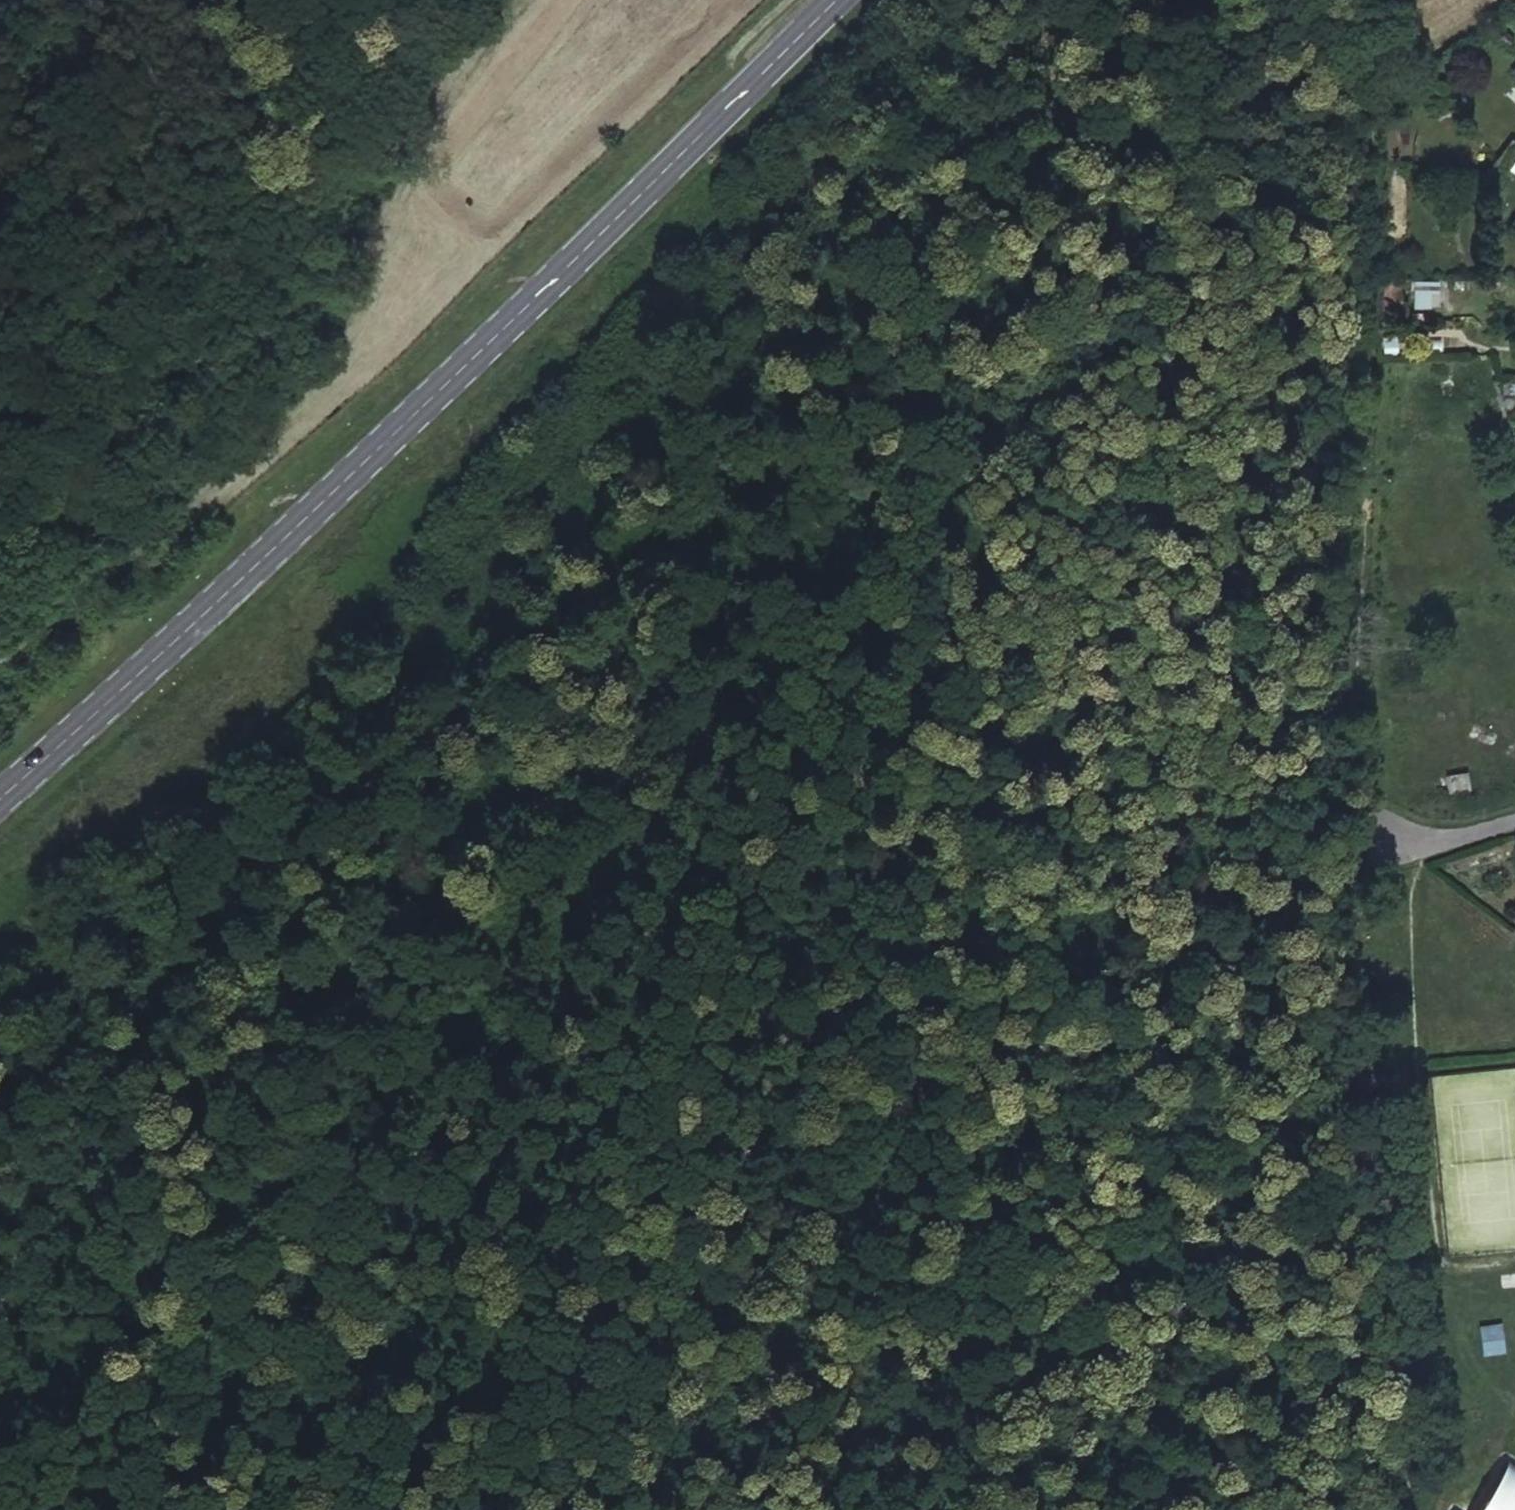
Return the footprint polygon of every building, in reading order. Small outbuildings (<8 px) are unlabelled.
[(1503,71),(1512,81),(1495,95),(1514,117),(1514,61),(1503,71)] [(1495,1272),(1496,1288),(1514,1286),(1514,1271),(1495,1272)] [(1509,1457),(1476,1509),(1514,1509),(1514,1460),(1509,1457)]
